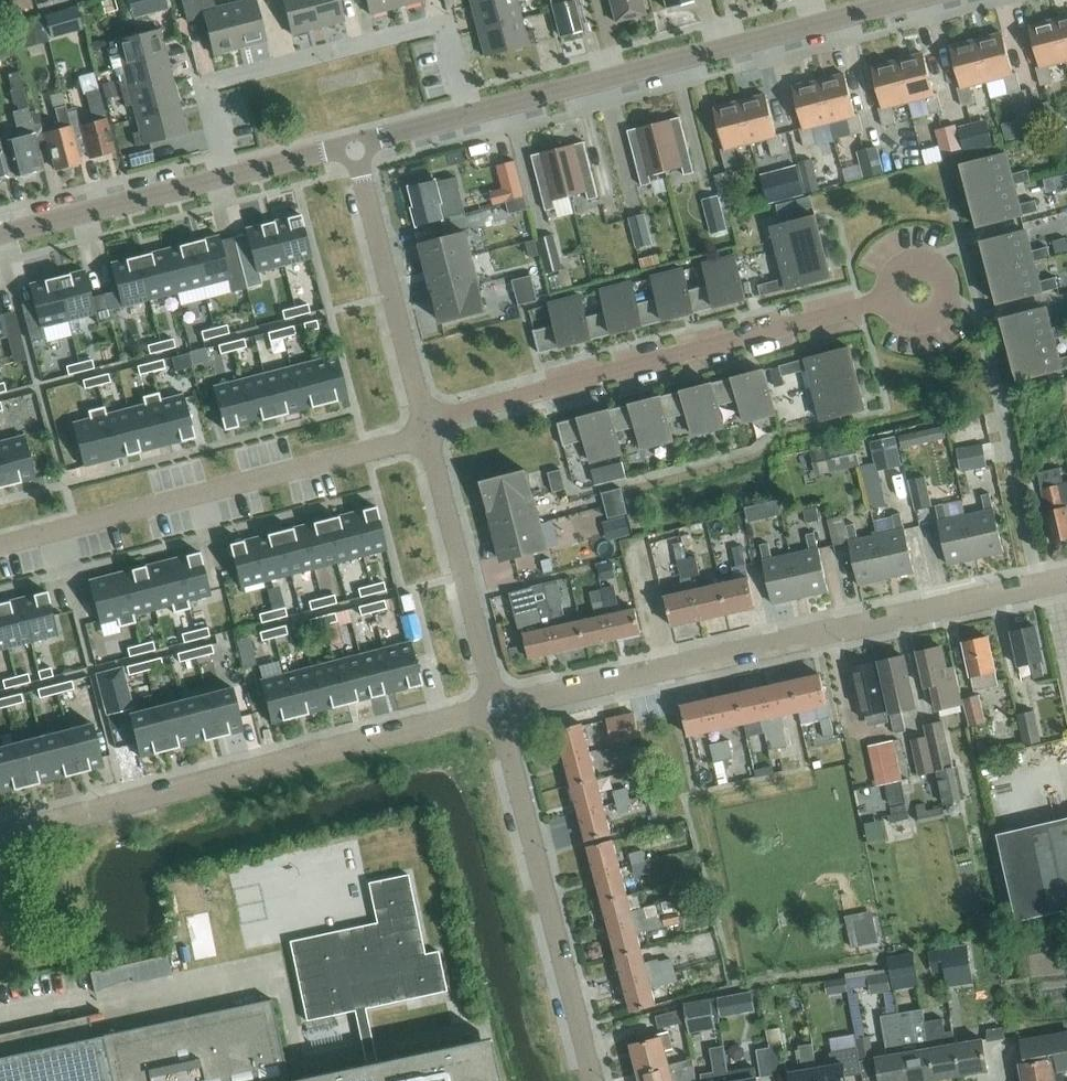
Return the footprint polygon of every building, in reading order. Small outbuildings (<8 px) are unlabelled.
[(13,12),(32,6),(30,0),(9,0),(13,12)] [(165,0),(129,0),(133,14),(167,5),(165,0)] [(228,4),(215,7),(213,0),(181,0),(187,21),(203,17),(213,54),(239,47),(228,4)] [(228,4),(239,47),(266,40),(255,0),(241,0),(228,4)] [(310,0),(282,0),(291,34),(317,27),(310,0)] [(317,27),(344,20),(338,0),(310,0),(317,27)] [(394,0),(366,0),(369,14),(396,7),(394,0)] [(524,0),(484,0),(470,4),(477,29),(520,18),(517,5),(525,3),(524,0)] [(581,30),(573,0),(567,0),(565,1),(565,0),(551,0),(552,4),(560,36),(581,30)] [(614,21),(644,14),(641,0),(609,0),(614,21)] [(666,8),(691,1),(691,0),(663,0),(666,8)] [(82,28),(77,9),(45,18),(51,37),(82,28)] [(47,34),(41,12),(19,18),(24,40),(47,34)] [(1055,19),(1066,60),(1066,16),(1055,19)] [(524,31),(520,18),(477,29),(483,55),(535,42),(531,29),(524,31)] [(1066,60),(1055,19),(1029,26),(1039,66),(1036,67),(1040,85),(1053,82),(1049,65),(1066,60)] [(108,42),(111,54),(109,55),(113,69),(114,68),(166,55),(159,29),(108,42)] [(1002,33),(976,39),(987,81),(1004,76),(1008,94),(1021,90),(1016,72),(1013,73),(1002,33)] [(987,81),(976,39),(950,46),(960,86),(957,87),(962,106),(974,102),(970,85),(987,81)] [(923,53),(897,60),(908,101),(925,97),(929,114),(942,111),(937,92),(934,93),(923,53)] [(173,81),(166,55),(114,68),(120,94),(121,93),(122,94),(173,81)] [(908,101),(897,60),(871,67),(881,107),(878,108),(883,126),(895,123),(891,106),(908,101)] [(845,74),(818,80),(829,122),(846,117),(851,134),(863,131),(859,113),(855,114),(845,74)] [(43,168),(21,87),(19,76),(9,79),(12,90),(9,90),(13,104),(16,105),(17,110),(14,111),(20,137),(7,140),(16,175),(19,175),(24,177),(30,176),(33,171),(43,168)] [(101,83),(104,97),(116,94),(113,80),(101,83)] [(829,122),(818,80),(792,87),(803,127),(799,128),(804,147),(817,143),(812,126),(829,122)] [(179,106),(173,81),(122,94),(125,106),(132,104),(136,118),(179,106)] [(105,119),(99,95),(98,89),(86,92),(92,114),(95,113),(97,120),(80,125),(89,158),(92,157),(94,158),(103,156),(106,153),(113,151),(105,119)] [(766,94),(740,101),(750,142),(767,138),(772,155),(784,152),(780,133),(776,134),(766,94)] [(750,142),(740,101),(713,108),(724,148),(720,149),(725,167),(738,164),(733,147),(750,142)] [(1056,126),(1050,101),(1036,104),(1042,130),(1056,126)] [(1017,119),(1000,123),(1005,140),(1037,132),(1029,102),(1014,106),(1017,119)] [(55,168),(80,162),(65,105),(54,108),(58,122),(61,121),(63,128),(43,134),(47,148),(49,147),(55,168)] [(186,133),(179,106),(136,118),(139,130),(131,132),(135,146),(186,133)] [(680,116),(653,123),(666,171),(682,167),(684,174),(694,172),(680,116)] [(973,122),(958,126),(965,153),(979,149),(994,145),(990,132),(976,136),(973,122)] [(666,171),(653,123),(627,130),(641,185),(651,183),(649,175),(666,171)] [(962,151),(955,123),(935,129),(942,156),(962,151)] [(584,141),(557,148),(570,196),(586,191),(588,199),(598,197),(584,141)] [(883,173),(876,146),(859,151),(866,177),(883,173)] [(570,196),(557,148),(531,155),(545,210),(555,207),(553,200),(570,196)] [(145,153),(128,156),(131,168),(147,164),(145,153)] [(1005,153),(962,164),(970,195),(1013,184),(1030,180),(1027,169),(1010,173),(1005,153)] [(507,201),(525,196),(516,160),(497,164),(507,201)] [(812,160),(800,163),(808,193),(820,189),(812,160)] [(797,166),(784,169),(791,198),(804,195),(797,166)] [(739,212),(728,171),(714,175),(719,194),(718,195),(723,216),(730,215),(730,214),(739,212)] [(1043,179),(1046,191),(1066,186),(1066,173),(1043,179)] [(410,186),(415,207),(413,208),(417,226),(443,219),(466,213),(457,176),(437,181),(436,179),(410,186)] [(1018,204),(1013,184),(970,195),(978,226),(1038,210),(1035,199),(1018,204)] [(723,216),(718,195),(702,199),(711,233),(727,229),(727,227),(733,225),(730,215),(723,216)] [(506,201),(509,214),(528,209),(525,196),(507,201),(506,201)] [(652,243),(645,213),(628,217),(636,248),(652,243)] [(312,257),(301,214),(273,221),(284,264),(312,257)] [(824,246),(816,215),(772,226),(780,257),(824,246)] [(284,264),(273,221),(245,228),(256,271),(284,264)] [(1025,230),(982,241),(990,272),(1033,261),(1050,257),(1047,246),(1030,250),(1025,230)] [(465,232),(421,243),(428,269),(472,258),(465,232)] [(563,269),(555,233),(539,237),(547,272),(563,269)] [(219,235),(192,242),(203,285),(230,278),(234,291),(247,288),(239,256),(226,259),(219,235)] [(1052,240),(1055,253),(1066,250),(1066,246),(1065,237),(1052,240)] [(203,285),(192,242),(165,249),(176,292),(203,285)] [(832,277),(824,246),(780,257),(786,277),(758,284),(760,294),(761,295),(832,277)] [(176,292),(165,249),(138,256),(149,299),(176,292)] [(657,254),(640,258),(643,269),(659,265),(657,254)] [(138,256),(111,263),(122,306),(149,299),(138,256)] [(746,299),(735,256),(703,264),(708,284),(689,290),(695,312),(733,302),(732,299),(743,296),(744,299),(746,299)] [(479,284),(472,258),(428,269),(434,295),(479,284)] [(1038,281),(1033,261),(990,272),(998,303),(1058,287),(1055,276),(1038,281)] [(85,269),(57,277),(68,320),(95,313),(98,323),(111,320),(104,293),(91,297),(85,269)] [(695,312),(689,290),(684,269),(652,277),(657,298),(638,303),(643,326),(681,316),(681,312),(692,309),(693,313),(695,312)] [(535,287),(531,275),(512,280),(515,292),(535,287)] [(33,300),(22,303),(31,339),(44,336),(42,327),(68,320),(57,277),(29,284),(33,300)] [(643,326),(638,303),(632,282),(601,291),(606,311),(586,316),(592,339),(630,329),(629,326),(641,323),(642,326),(643,326)] [(486,310),(479,284),(434,295),(441,322),(486,310)] [(538,300),(535,287),(515,292),(519,305),(538,300)] [(592,339),(586,316),(581,296),(550,304),(555,324),(535,330),(530,309),(528,310),(539,353),(579,342),(578,339),(590,336),(590,339),(592,339)] [(310,312),(308,303),(295,307),(297,315),(310,312)] [(11,347),(23,344),(17,320),(5,324),(0,305),(0,337),(8,335),(11,347)] [(1045,306),(1002,318),(1010,349),(1053,338),(1066,334),(1066,323),(1050,327),(1045,306)] [(297,315),(295,307),(282,310),(284,319),(297,315)] [(303,323),(306,331),(319,328),(316,319),(303,323)] [(229,333),(227,324),(214,327),(216,336),(229,333)] [(293,325),(281,328),(283,337),(296,334),(293,325)] [(216,336),(214,327),(201,331),(203,339),(216,336)] [(283,337),(281,328),(268,332),(270,340),(283,337)] [(175,347),(173,338),(160,341),(162,350),(175,347)] [(244,338),(231,341),(233,350),(246,347),(244,338)] [(1053,338),(1010,349),(1018,380),(1066,367),(1066,355),(1058,358),(1053,338)] [(162,350),(160,341),(147,345),(150,353),(162,350)] [(233,350),(231,341),(218,345),(220,353),(233,350)] [(850,346),(779,365),(779,366),(782,376),(809,368),(815,389),(858,377),(850,346)] [(337,354),(312,360),(323,404),(348,397),(337,354)] [(94,368),(92,359),(79,362),(81,371),(92,368),(94,368)] [(163,359),(150,362),(152,371),(165,367),(163,359)] [(323,404),(312,360),(287,367),(298,410),(323,404)] [(81,371),(79,362),(66,365),(68,374),(81,371)] [(152,371),(150,362),(137,365),(139,374),(152,371)] [(779,365),(770,367),(775,386),(784,384),(782,376),(779,366),(779,365)] [(298,410),(287,367),(263,373),(274,416),(298,410)] [(775,412),(764,370),(764,369),(762,369),(763,373),(752,376),(751,372),(713,382),(719,405),(738,400),(744,420),(775,412)] [(108,373),(95,376),(98,385),(111,381),(108,373)] [(274,416),(263,373),(238,380),(249,423),(274,416)] [(98,385),(95,376),(83,379),(85,388),(98,385)] [(866,408),(858,377),(815,389),(823,420),(866,408)] [(249,423),(238,380),(213,386),(224,429),(249,423)] [(724,425),(719,405),(713,382),(711,382),(712,386),(700,389),(700,385),(662,395),(667,418),(687,413),(692,433),(724,425)] [(159,392),(154,393),(167,444),(195,437),(184,394),(161,399),(159,392)] [(167,444),(154,393),(142,396),(144,404),(128,408),(139,451),(167,444)] [(1055,394),(1028,400),(1030,409),(1057,403),(1055,394)] [(673,438),(667,418),(662,395),(660,396),(661,399),(649,402),(648,399),(610,409),(616,431),(636,426),(641,447),(673,438)] [(139,451),(128,408),(106,414),(104,406),(98,407),(111,458),(139,451)] [(111,458),(98,407),(88,410),(90,418),(72,422),(83,465),(111,458)] [(622,452),(616,431),(610,409),(609,409),(609,412),(598,415),(597,412),(557,422),(569,466),(570,465),(565,445),(585,440),(590,460),(622,452)] [(943,425),(899,435),(901,447),(946,437),(943,425)] [(0,441),(0,451),(9,485),(36,478),(25,435),(0,441)] [(896,435),(869,441),(874,462),(876,471),(878,471),(902,465),(896,435)] [(854,439),(812,449),(817,472),(860,462),(854,439)] [(987,466),(983,442),(957,447),(961,470),(987,466)] [(0,451),(0,487),(9,485),(0,451)] [(624,460),(593,467),(597,484),(628,476),(624,460)] [(874,462),(861,465),(865,484),(880,481),(878,471),(876,471),(874,462)] [(1064,482),(1060,466),(1038,471),(1046,510),(1045,510),(1052,540),(1066,537),(1066,507),(1066,506),(1066,481),(1064,482)] [(566,488),(561,469),(548,472),(553,491),(566,488)] [(533,496),(527,473),(527,470),(482,481),(489,507),(533,496)] [(925,475),(908,479),(915,510),(931,506),(925,475)] [(605,505),(624,500),(621,487),(601,492),(605,505)] [(973,498),(963,500),(966,514),(976,557),(1003,551),(994,508),(993,508),(990,492),(981,494),(982,496),(973,498)] [(540,522),(533,496),(489,507),(496,533),(540,522)] [(627,512),(624,500),(605,505),(608,517),(627,512)] [(757,502),(745,505),(748,520),(760,517),(757,502)] [(976,557),(966,514),(947,518),(944,503),(935,504),(939,520),(938,520),(948,564),(976,557)] [(376,506),(351,512),(362,556),(387,549),(376,506)] [(816,507),(804,510),(807,522),(819,519),(816,507)] [(903,526),(900,510),(891,512),(895,528),(876,532),(886,577),(914,571),(904,526),(903,526)] [(362,556),(351,512),(327,518),(338,562),(362,556)] [(627,515),(607,521),(611,537),(631,531),(627,515)] [(338,562),(327,518),(303,525),(314,568),(338,562)] [(886,577),(876,532),(857,536),(854,521),(845,522),(849,538),(848,538),(858,584),(886,577)] [(547,549),(540,522),(496,533),(503,560),(547,549)] [(314,568),(303,525),(278,531),(289,574),(314,568)] [(817,545),(814,529),(805,531),(809,547),(790,551),(800,596),(828,590),(818,545),(817,545)] [(289,574),(278,531),(254,537),(265,581),(289,574)] [(265,581),(254,537),(229,544),(240,587),(265,581)] [(800,596),(790,551),(771,555),(768,540),(759,542),(763,557),(762,557),(772,603),(800,596)] [(746,564),(742,545),(732,547),(737,566),(746,564)] [(200,551),(172,558),(185,609),(190,608),(188,600),(211,594),(200,551)] [(550,557),(541,559),(544,572),(554,569),(550,557)] [(185,609),(172,558),(144,566),(155,609),(172,605),(174,612),(185,609)] [(613,560),(597,563),(601,579),(617,575),(613,560)] [(688,566),(691,578),(700,576),(697,563),(688,566)] [(155,609),(144,566),(116,573),(130,624),(135,622),(133,614),(155,609)] [(691,578),(688,566),(677,568),(682,591),(665,595),(672,625),(700,619),(693,589),(691,578)] [(130,624),(116,573),(88,580),(100,623),(117,619),(119,626),(130,624)] [(749,576),(721,583),(728,613),(755,606),(749,576)] [(387,580),(375,583),(377,592),(390,589),(387,580)] [(548,596),(560,594),(557,581),(520,590),(522,599),(516,601),(522,626),(524,626),(526,632),(524,632),(530,657),(558,651),(548,608),(550,607),(548,596)] [(377,592),(375,583),(362,587),(364,595),(377,592)] [(728,613),(721,583),(693,589),(700,619),(728,613)] [(635,608),(619,611),(613,585),(601,588),(612,639),(640,632),(635,608)] [(612,639),(601,588),(589,590),(595,617),(580,620),(585,645),(612,639)] [(47,590),(22,597),(33,640),(58,633),(47,590)] [(338,593),(321,597),(323,606),(340,602),(338,593)] [(404,610),(415,607),(411,593),(401,595),(404,610)] [(585,645),(580,620),(567,623),(560,594),(548,596),(550,607),(548,608),(558,651),(585,645)] [(22,597),(0,602),(0,614),(8,646),(33,640),(22,597)] [(323,606),(321,597),(308,601),(311,609),(323,606)] [(384,599),(371,603),(373,611),(386,608),(384,599)] [(373,611),(371,603),(358,606),(361,615),(373,611)] [(285,607),(272,610),(274,619),(287,615),(285,607)] [(274,619),(272,610),(259,613),(261,622),(274,619)] [(335,612),(322,615),(324,624),(337,621),(335,612)] [(0,614),(0,649),(8,646),(0,614)] [(324,624),(322,615),(309,619),(311,627),(324,624)] [(285,625),(272,628),(275,637),(288,633),(285,625)] [(1034,677),(1044,675),(1041,660),(1043,659),(1036,625),(1011,631),(1018,665),(1031,662),(1034,677)] [(207,627),(194,630),(197,639),(210,635),(207,627)] [(275,637),(272,628),(260,631),(262,640),(275,637)] [(197,639),(194,630),(182,633),(184,642),(197,639)] [(975,690),(985,688),(999,685),(988,636),(963,642),(971,675),(972,675),(975,690)] [(236,643),(242,667),(255,663),(249,640),(236,643)] [(153,641),(140,644),(142,653),(155,649),(153,641)] [(422,684),(410,641),(385,647),(396,690),(422,684)] [(142,653),(140,644),(127,647),(129,656),(142,653)] [(211,644),(195,648),(197,657),(214,652),(211,644)] [(525,657),(522,644),(508,647),(512,660),(525,657)] [(946,667),(941,645),(918,651),(926,685),(932,684),(937,707),(962,702),(954,666),(946,667)] [(396,690),(385,647),(360,654),(371,697),(396,690)] [(179,661),(197,657),(195,648),(177,653),(179,661)] [(371,697),(360,654),(335,660),(346,703),(371,697)] [(915,707),(904,655),(879,660),(895,732),(906,730),(901,710),(915,707)] [(161,657),(143,661),(145,670),(163,665),(161,657)] [(346,703),(335,660),(310,666),(321,710),(346,703)] [(145,670),(143,661),(126,666),(129,674),(145,670)] [(885,708),(874,661),(851,667),(857,691),(855,694),(860,715),(869,713),(872,724),(888,720),(886,708),(885,708)] [(321,710),(310,666),(285,673),(296,716),(321,710)] [(53,676),(51,667),(38,670),(40,679),(53,676)] [(123,668),(98,675),(107,714),(133,707),(123,668)] [(28,673),(15,676),(17,685),(30,681),(28,673)] [(296,716),(285,673),(260,679),(271,722),(296,716)] [(820,673),(793,679),(799,710),(827,703),(820,673)] [(17,685),(15,676),(2,679),(4,688),(17,685)] [(772,716),(783,713),(799,710),(793,679),(765,686),(772,716)] [(57,693),(74,688),(72,680),(55,684),(57,693)] [(40,697),(57,693),(55,684),(37,688),(40,697)] [(243,730),(232,686),(206,693),(217,736),(243,730)] [(772,716),(765,686),(737,692),(744,722),(772,716)] [(744,722),(737,692),(709,698),(716,728),(744,722)] [(5,706),(23,701),(21,693),(3,697),(5,706)] [(217,736),(206,693),(180,700),(192,743),(217,736)] [(987,723),(984,709),(988,708),(986,697),(980,699),(979,694),(963,698),(970,727),(987,723)] [(709,698),(682,705),(688,735),(716,728),(709,698)] [(192,743),(180,700),(155,706),(166,750),(192,743)] [(166,750),(155,706),(129,713),(140,756),(166,750)] [(1041,741),(1035,710),(1018,713),(1024,745),(1041,741)] [(634,711),(606,717),(612,741),(639,735),(634,711)] [(834,736),(830,717),(820,719),(824,737),(834,736)] [(954,766),(944,719),(924,724),(926,735),(928,735),(936,771),(943,803),(965,799),(958,765),(954,766)] [(104,766),(93,723),(67,729),(78,772),(104,766)] [(589,750),(582,723),(558,729),(565,757),(589,750)] [(784,726),(774,729),(779,748),(788,746),(784,728),(784,726)] [(78,772),(67,729),(41,736),(52,779),(78,772)] [(774,729),(765,731),(769,750),(779,748),(774,729)] [(928,735),(926,735),(911,739),(918,774),(936,771),(928,735)] [(52,779),(41,736),(15,743),(26,786),(52,779)] [(733,758),(729,739),(719,741),(723,760),(733,758)] [(902,779),(893,739),(868,745),(877,785),(886,783),(900,780),(902,779)] [(723,760),(719,741),(710,743),(714,762),(723,760)] [(15,743),(0,746),(0,791),(0,792),(26,786),(15,743)] [(596,778),(592,762),(604,759),(601,748),(590,751),(589,750),(565,757),(572,784),(596,778)] [(779,748),(769,750),(771,758),(780,756),(779,748)] [(604,805),(596,778),(572,784),(579,811),(604,805)] [(900,780),(886,783),(890,803),(906,799),(904,790),(902,779),(900,780)] [(631,798),(627,786),(613,790),(617,802),(631,798)] [(634,809),(631,798),(617,802),(620,813),(634,809)] [(924,802),(916,804),(919,822),(945,816),(943,805),(926,809),(924,802)] [(611,832),(604,805),(579,811),(586,839),(611,832)] [(906,810),(889,814),(891,821),(908,817),(906,810)] [(1050,820),(996,833),(999,845),(1015,915),(1017,921),(1066,909),(1066,816),(1050,820)] [(588,846),(595,873),(620,867),(613,840),(588,846)] [(999,845),(990,847),(996,873),(994,874),(1004,917),(1015,915),(999,845)] [(633,864),(647,860),(644,849),(630,853),(633,864)] [(627,894),(623,879),(650,872),(647,860),(620,867),(595,873),(602,901),(627,894)] [(406,873),(366,882),(375,922),(288,940),(305,1020),(353,1010),(364,1063),(375,1061),(364,1007),(445,990),(437,950),(423,953),(406,873)] [(661,914),(658,903),(642,907),(638,891),(627,894),(602,901),(609,928),(661,914)] [(684,909),(686,919),(705,914),(703,904),(684,909)] [(666,913),(668,922),(679,919),(676,910),(666,913)] [(884,940),(879,914),(874,915),(873,910),(851,914),(857,945),(884,940)] [(641,949),(637,933),(664,926),(661,914),(609,928),(617,955),(641,949)] [(968,944),(943,948),(949,985),(974,981),(968,944)] [(941,948),(930,950),(932,962),(943,960),(941,948)] [(658,958),(644,961),(641,949),(617,955),(624,982),(675,969),(672,957),(659,960),(658,958)] [(891,979),(917,975),(913,951),(899,953),(887,956),(891,979)] [(134,984),(174,975),(169,953),(89,971),(93,992),(133,979),(134,984)] [(655,1003),(651,988),(678,981),(675,969),(624,982),(631,1010),(655,1003)] [(871,991),(890,988),(887,970),(868,974),(871,991)] [(833,978),(836,992),(845,990),(843,976),(833,978)] [(717,995),(721,1014),(755,1008),(751,989),(717,995)] [(489,1036),(375,1061),(364,1063),(288,1079),(271,998),(0,1056),(0,1080),(499,1080),(489,1036)] [(711,998),(685,1002),(689,1029),(715,1024),(711,998)] [(897,1012),(909,1080),(922,1080),(935,1079),(930,1049),(923,1007),(897,1012)] [(687,1021),(683,1008),(656,1015),(659,1028),(687,1021)] [(897,1012),(881,1015),(888,1056),(877,1058),(881,1080),(909,1080),(897,1012)] [(956,1044),(957,1044),(951,1014),(939,1016),(945,1046),(930,1049),(935,1079),(961,1074),(956,1044)] [(1006,1038),(1003,1026),(986,1028),(987,1040),(1006,1038)] [(668,1064),(664,1049),(672,1047),(667,1031),(656,1034),(657,1037),(631,1044),(638,1072),(689,1059),(668,1064)] [(1050,1036),(1022,1040),(1026,1063),(1020,1063),(1023,1080),(1065,1080),(1064,1070),(1066,1069),(1066,1033),(1050,1036)] [(787,1068),(782,1040),(781,1034),(768,1036),(770,1046),(769,1047),(773,1070),(787,1068)] [(875,1057),(871,1035),(857,1037),(861,1059),(875,1057)] [(983,1040),(957,1044),(956,1044),(961,1074),(988,1070),(983,1040)] [(817,1068),(813,1043),(799,1046),(803,1070),(790,1073),(792,1080),(819,1080),(817,1068)] [(838,1050),(829,1052),(832,1066),(817,1068),(819,1080),(847,1080),(846,1076),(862,1073),(857,1047),(845,1049),(845,1045),(837,1046),(838,1050)] [(728,1070),(724,1047),(713,1049),(717,1071),(701,1074),(702,1080),(730,1080),(728,1070)] [(773,1070),(769,1047),(756,1048),(761,1076),(774,1074),(773,1070)] [(689,1059),(638,1072),(641,1080),(678,1080),(680,1080),(695,1080),(689,1059)] [(728,1070),(730,1080),(757,1080),(757,1078),(755,1065),(728,1070)]
